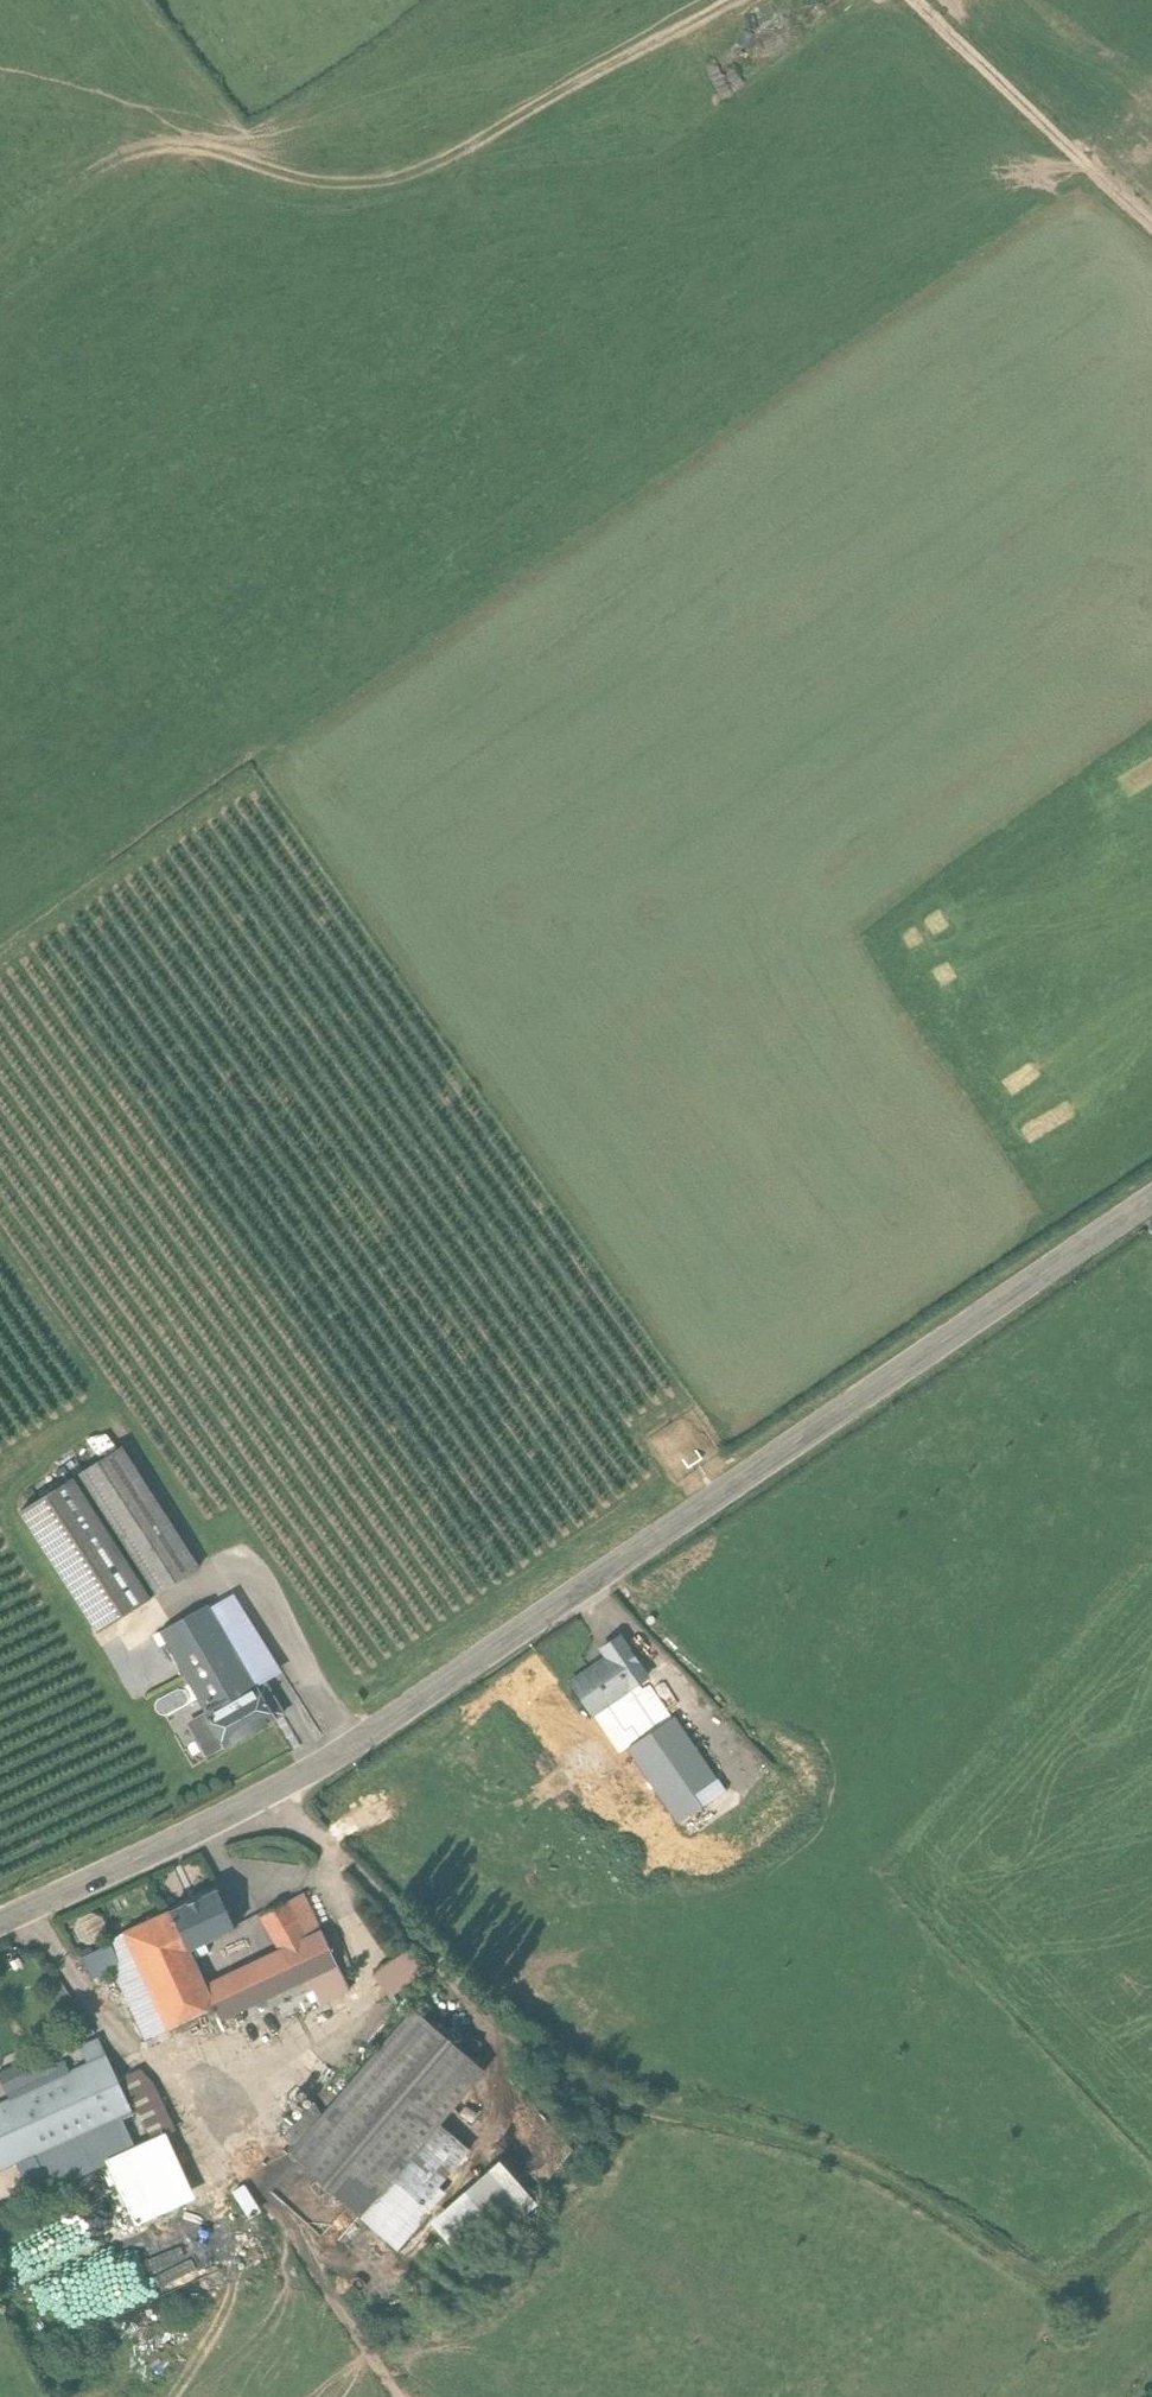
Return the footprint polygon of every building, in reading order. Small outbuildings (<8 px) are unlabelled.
[(121,1444),(20,1509),(97,1631),(200,1565),(121,1444)] [(695,1450),(681,1460),(687,1468),(701,1459),(695,1450)] [(267,1709),(277,1703),(265,1683),(281,1673),(232,1594),(159,1633),(204,1712),(225,1748),(273,1720),(267,1709)] [(607,1658),(570,1683),(593,1716),(606,1708),(613,1718),(629,1707),(622,1697),(647,1680),(619,1637),(601,1649),(607,1658)] [(267,1709),(273,1720),(283,1714),(277,1703),(267,1709)] [(225,1748),(204,1712),(186,1723),(206,1758),(225,1748)] [(674,1716),(626,1749),(676,1822),(724,1789),(674,1716)] [(109,1945),(81,1957),(92,1980),(113,1971),(144,2040),(213,2008),(219,2022),(304,1982),(308,1990),(312,1988),(320,2004),(349,1991),(321,1931),(304,1893),(259,1919),(276,1951),(206,1984),(194,1959),(209,1953),(205,1944),(235,1930),(216,1890),(169,1912),(107,1941),(109,1945)] [(360,2218),(439,2124),(484,2071),(412,2009),(322,2115),(312,2102),(297,2120),(282,2137),(294,2147),(289,2153),(309,2168),(306,2171),(360,2218)] [(121,2119),(132,2114),(98,2038),(79,2046),(86,2063),(68,2071),(63,2060),(54,2064),(48,2050),(0,2072),(0,2082),(8,2099),(0,2103),(0,2172),(15,2166),(35,2157),(121,2119)] [(136,2150),(109,2163),(136,2225),(195,2200),(165,2133),(175,2129),(154,2085),(140,2070),(121,2077),(150,2139),(134,2147),(136,2150)] [(35,2157),(15,2166),(31,2199),(109,2163),(136,2150),(134,2147),(121,2119),(35,2157)] [(439,2124),(360,2218),(396,2250),(431,2211),(423,2204),(469,2150),(439,2124)] [(498,2161),(429,2223),(465,2264),(536,2203),(498,2161)]
